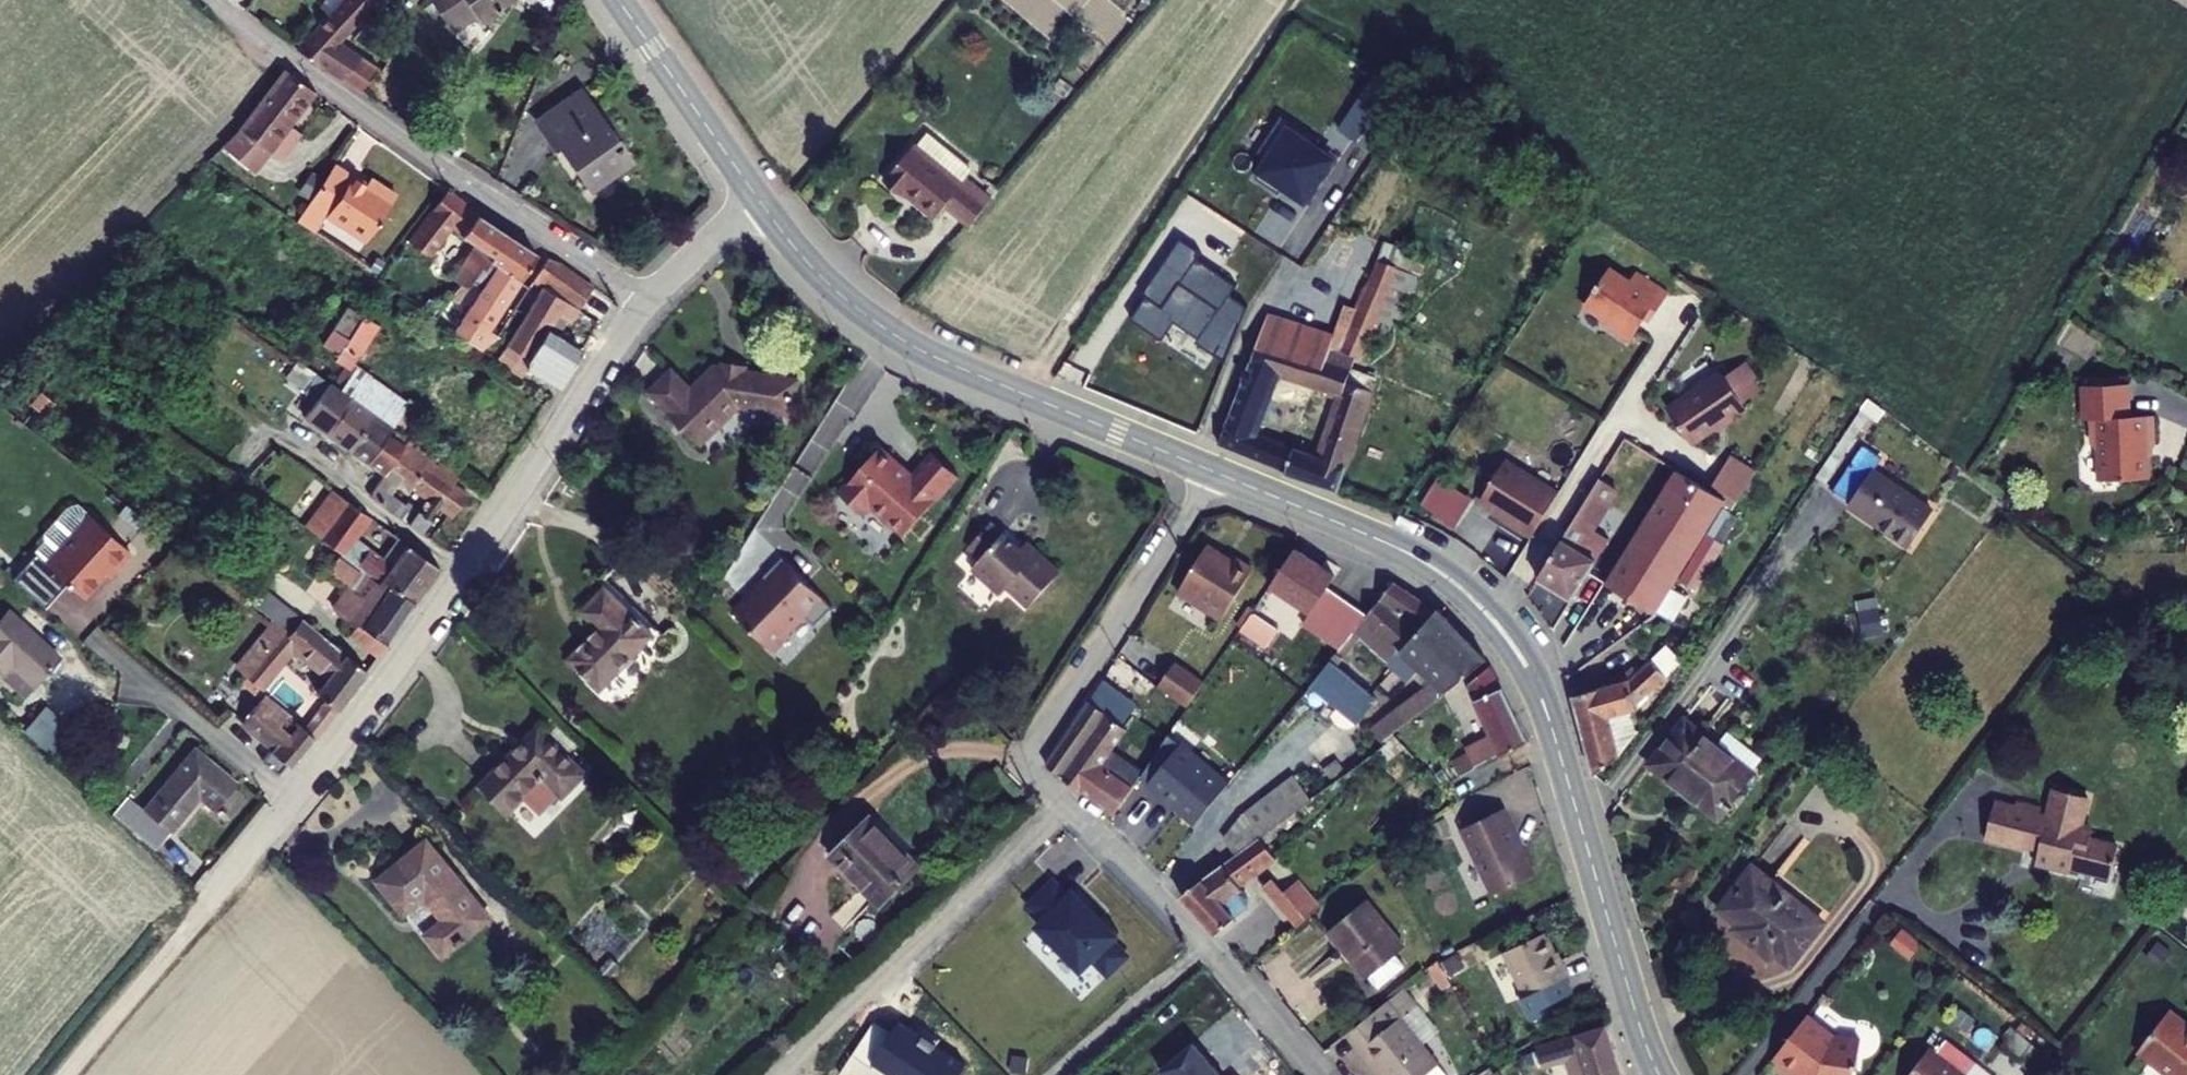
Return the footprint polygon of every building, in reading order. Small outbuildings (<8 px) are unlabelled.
[(385,0),(350,0),(307,51),(351,83),(368,63),(347,45),(385,0)] [(455,20),(478,7),(484,16),(510,0),(441,0),(455,20)] [(351,83),(368,96),(383,76),(368,63),(351,83)] [(242,138),(267,157),(320,90),(291,64),(240,124),(248,130),(242,138)] [(562,137),(594,181),(636,152),(589,83),(541,117),(557,140),(562,137)] [(1258,154),(1267,160),(1257,176),(1305,208),(1336,160),(1313,145),(1315,142),(1282,119),(1258,154)] [(954,208),(970,220),(991,196),(969,177),(963,184),(917,146),(885,182),(903,199),(910,193),(942,221),(954,208)] [(309,197),(365,237),(397,193),(384,183),(378,189),(367,181),(337,160),(309,197)] [(367,181),(378,189),(384,183),(372,174),(367,181)] [(483,264),(516,287),(538,252),(448,191),(398,256),(419,271),(445,237),(465,252),(443,286),(460,299),(477,272),(483,264)] [(1143,291),(1146,293),(1139,302),(1130,316),(1162,338),(1172,324),(1216,354),(1248,308),(1228,295),(1236,283),(1196,256),(1200,250),(1181,236),(1176,243),(1143,291)] [(1421,274),(1377,256),(1357,304),(1348,300),(1336,331),(1270,310),(1219,439),(1286,466),(1285,470),(1338,487),(1379,375),(1353,365),(1358,352),(1365,354),(1374,333),(1382,314),(1400,321),(1421,274)] [(492,354),(557,397),(582,355),(543,328),(551,316),(565,325),(590,287),(552,261),(492,354)] [(445,336),(472,355),(494,341),(485,334),(516,287),(483,264),(477,272),(484,276),(445,336)] [(1658,325),(1677,297),(1644,275),(1636,286),(1616,273),(1593,308),(1617,325),(1615,329),(1638,344),(1645,333),(1644,327),(1642,325),(1647,318),(1658,325)] [(364,309),(323,365),(361,393),(394,417),(408,397),(369,368),(394,332),(364,309)] [(1382,314),(1374,333),(1386,338),(1390,329),(1396,332),(1400,321),(1382,314)] [(1365,354),(1358,352),(1353,365),(1379,375),(1384,361),(1365,354)] [(334,421),(363,442),(380,419),(356,402),(361,393),(323,365),(308,354),(297,368),(315,382),(306,394),(324,407),(320,413),(329,419),(333,414),(337,417),(334,421)] [(680,362),(659,385),(716,438),(752,399),(783,404),(790,403),(794,401),(797,395),(799,389),(799,383),(795,377),(788,370),(723,357),(701,381),(680,362)] [(1730,378),(1676,415),(1699,446),(1735,420),(1737,423),(1752,413),(1750,410),(1752,409),(1751,406),(1768,394),(1761,384),(1764,381),(1753,365),(1732,380),(1730,378)] [(2127,381),(2082,384),(2084,418),(2091,417),(2093,442),(2098,447),(2100,478),(2149,475),(2147,441),(2154,441),(2152,412),(2129,414),(2127,381)] [(430,412),(408,397),(394,417),(415,433),(430,412)] [(363,442),(395,465),(411,441),(380,419),(363,442)] [(375,492),(415,521),(425,507),(397,485),(408,470),(457,506),(472,485),(454,472),(458,468),(414,437),(411,441),(395,465),(375,492)] [(1874,438),(1844,484),(1860,494),(1857,499),(1921,539),(1946,503),(1882,463),(1891,449),(1874,438)] [(894,453),(853,500),(877,522),(886,512),(919,540),(971,481),(947,460),(925,486),(916,477),(918,475),(894,453)] [(1558,488),(1505,455),(1480,495),(1506,510),(1504,513),(1531,531),(1558,488)] [(1677,467),(1605,583),(1657,615),(1729,498),(1677,467)] [(1600,473),(1541,577),(1571,597),(1610,537),(1596,528),(1620,487),(1600,473)] [(1429,483),(1412,510),(1446,532),(1464,504),(1429,483)] [(297,520),(389,589),(411,605),(436,566),(406,545),(389,568),(367,551),(374,542),(362,533),(372,520),(323,484),(297,520)] [(143,554),(89,504),(78,506),(54,532),(55,542),(45,552),(48,554),(26,579),(58,608),(80,585),(95,598),(117,574),(121,577),(143,554)] [(1003,526),(980,554),(993,565),(987,573),(1016,599),(1022,591),(1045,612),(1078,575),(1054,554),(1045,565),(1003,526)] [(287,573),(333,608),(358,574),(313,539),(287,573)] [(1232,559),(1206,544),(1176,591),(1221,618),(1252,567),(1234,556),(1232,559)] [(1295,546),(1268,584),(1306,610),(1333,572),(1295,546)] [(734,612),(769,647),(804,612),(815,622),(833,605),(822,594),(788,559),(734,612)] [(1416,588),(1396,579),(1355,629),(1391,660),(1402,647),(1404,648),(1441,607),(1416,588)] [(671,629),(622,581),(600,604),(617,622),(587,652),(618,683),(671,629)] [(362,626),(384,644),(411,605),(389,589),(362,626)] [(1856,599),(1860,637),(1882,635),(1877,597),(1856,599)] [(223,657),(239,669),(275,621),(247,598),(232,618),(244,628),(223,657)] [(1482,653),(1441,607),(1404,648),(1394,663),(1410,680),(1422,667),(1431,676),(1367,731),(1377,743),(1482,653)] [(44,682),(70,656),(19,609),(0,630),(0,662),(10,671),(21,661),(44,682)] [(1273,650),(1285,633),(1260,616),(1248,632),(1273,650)] [(281,739),(301,755),(369,671),(305,623),(293,637),(275,621),(239,669),(264,688),(287,658),(319,683),(296,713),(270,692),(251,715),(281,739)] [(1355,629),(1333,658),(1338,662),(1360,634),(1355,629)] [(1404,648),(1402,647),(1391,660),(1394,663),(1404,648)] [(1573,691),(1596,771),(1637,741),(1622,710),(1647,698),(1667,671),(1661,665),(1647,657),(1624,677),(1573,691)] [(1338,662),(1333,658),(1313,684),(1354,716),(1373,690),(1338,662)] [(1204,680),(1177,661),(1160,687),(1186,705),(1204,680)] [(1538,742),(1502,663),(1474,685),(1512,757),(1538,742)] [(1373,690),(1354,716),(1359,721),(1378,695),(1373,690)] [(1048,762),(1065,776),(1116,815),(1136,785),(1110,767),(1103,761),(1124,727),(1104,712),(1087,700),(1048,762)] [(33,733),(60,757),(82,733),(55,709),(33,733)] [(1755,772),(1722,746),(1681,715),(1646,762),(1705,808),(1719,819),(1755,772)] [(550,725),(495,783),(523,810),(538,795),(550,806),(558,806),(574,791),(576,793),(597,771),(550,725)] [(270,753),(289,769),(301,755),(281,739),(270,753)] [(215,803),(229,815),(252,788),(211,754),(162,811),(186,834),(215,803)] [(1440,776),(1453,789),(1502,762),(1497,755),(1479,766),(1476,761),(1465,769),(1460,763),(1440,776)] [(1229,832),(1241,848),(1258,836),(1309,798),(1294,777),(1250,809),(1229,832)] [(1992,801),(1984,835),(2021,845),(2025,839),(2038,843),(2033,861),(2052,864),(2051,870),(2066,875),(2068,866),(2111,875),(2118,844),(2089,838),(2092,825),(2081,822),(2088,793),(2054,783),(2048,813),(2037,811),(2040,803),(2016,797),(2013,806),(1992,801)] [(1463,826),(1494,893),(1534,872),(1502,806),(1463,826)] [(883,819),(847,858),(894,905),(931,866),(883,819)] [(501,906),(434,831),(385,875),(412,905),(434,884),(457,910),(440,924),(459,946),(501,906)] [(1241,848),(1186,888),(1220,931),(1237,918),(1227,906),(1243,893),(1239,887),(1274,858),(1258,836),(1241,848)] [(1751,865),(1720,907),(1740,922),(1734,928),(1767,955),(1773,949),(1791,963),(1826,917),(1751,865)] [(1035,927),(1080,975),(1094,962),(1109,978),(1132,957),(1116,941),(1120,938),(1075,890),(1071,894),(1054,876),(1022,906),(1038,924),(1035,927)] [(1296,878),(1273,897),(1295,925),(1319,905),(1296,878)] [(1327,930),(1365,979),(1405,948),(1367,899),(1327,930)] [(1537,990),(1545,1006),(1574,990),(1566,974),(1573,971),(1549,927),(1509,949),(1532,992),(1537,990)] [(1927,967),(1938,951),(1918,936),(1907,951),(1927,967)] [(1389,999),(1349,1032),(1370,1060),(1372,1057),(1386,1074),(1447,1074),(1389,999)] [(2186,1071),(2186,1007),(2178,1000),(2147,1041),(2186,1071)] [(1807,1016),(1773,1061),(1791,1074),(1852,1074),(1853,1068),(1857,1069),(1860,1040),(1833,1037),(1807,1016)] [(899,1023),(872,1064),(890,1074),(956,1074),(963,1064),(899,1023)] [(1579,1074),(1626,1074),(1609,1023),(1535,1051),(1541,1066),(1572,1057),(1579,1074)] [(2033,1071),(2045,1052),(2015,1032),(2003,1051),(2033,1071)] [(1158,1070),(1162,1074),(1221,1074),(1191,1041),(1158,1070)] [(1907,1074),(1963,1074),(1926,1048),(1907,1074)]
